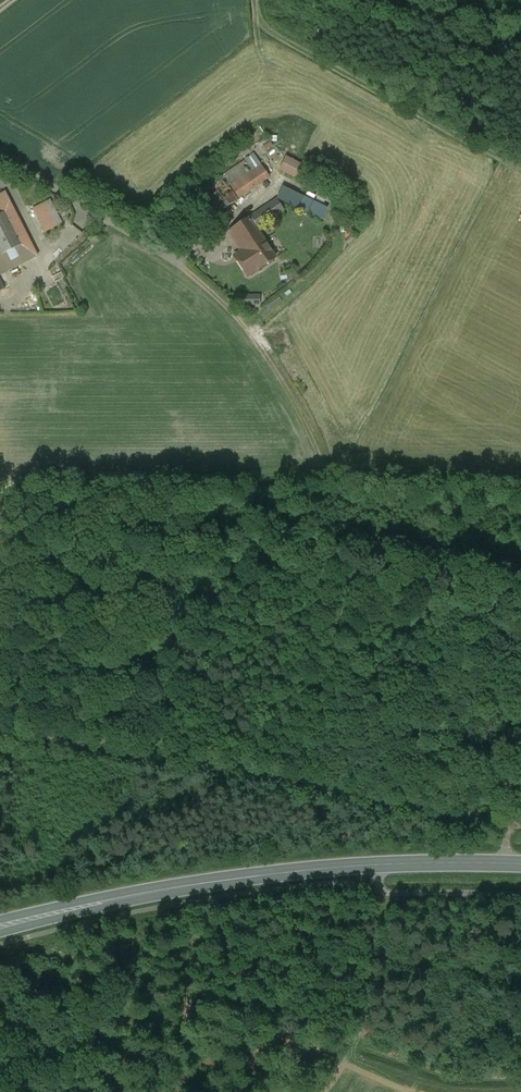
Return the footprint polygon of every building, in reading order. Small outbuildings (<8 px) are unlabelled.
[(311,160),(291,150),(284,164),(304,173),(311,160)] [(261,164),(255,155),(222,177),(223,179),(208,189),(222,211),(238,200),(228,186),(230,185),(261,164)] [(270,178),(261,164),(230,185),(239,199),(270,178)] [(37,257),(6,192),(0,195),(0,276),(37,257)] [(54,206),(50,196),(39,200),(43,211),(54,206)] [(276,200),(250,218),(256,228),(283,210),(276,200)] [(250,218),(228,232),(242,253),(245,251),(248,256),(240,261),(250,274),(257,269),(258,270),(276,258),(256,228),(250,218)]
